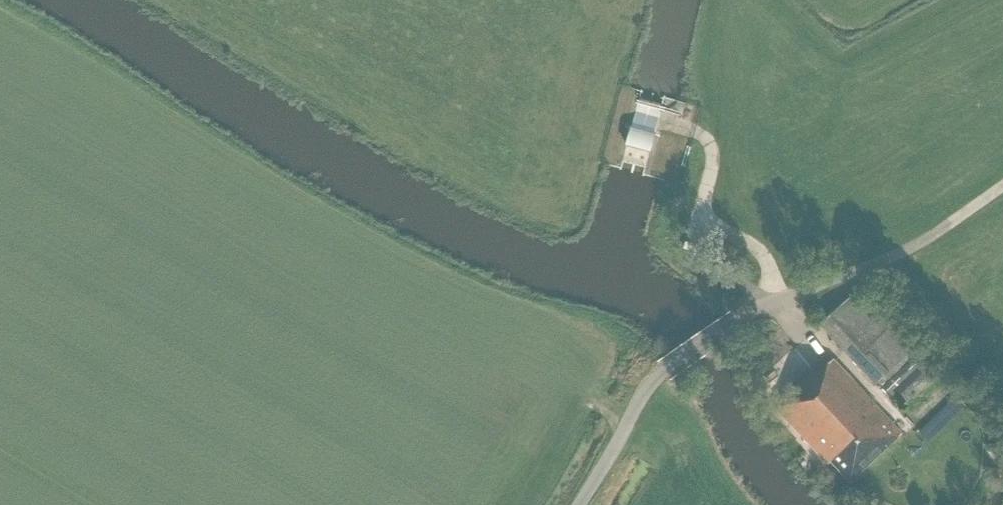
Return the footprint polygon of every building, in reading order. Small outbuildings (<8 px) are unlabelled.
[(637,112),(628,147),(650,152),(659,118),(637,112)] [(937,364),(865,285),(820,326),(875,386),(879,383),(897,402),(903,408),(943,371),(937,364)] [(850,483),(902,435),(833,360),(817,375),(815,372),(775,408),(828,465),(831,462),(850,483)]
